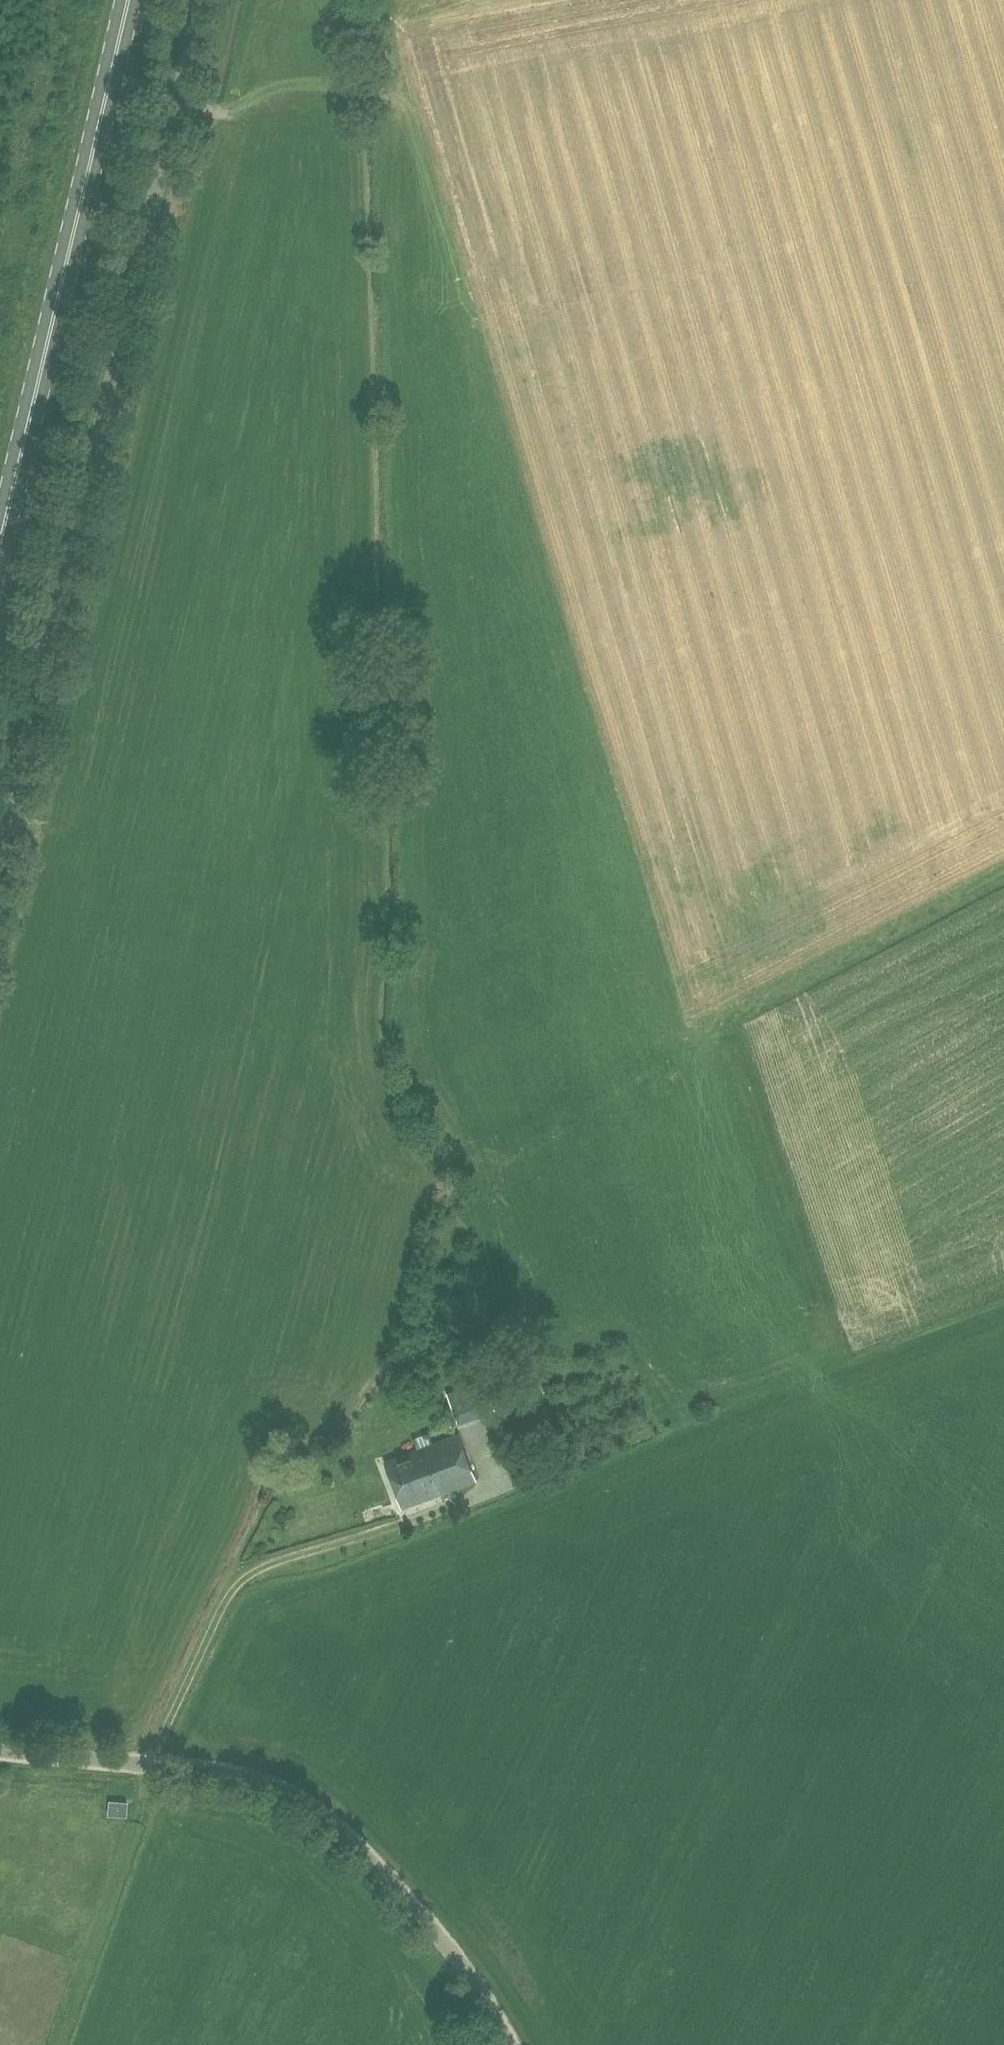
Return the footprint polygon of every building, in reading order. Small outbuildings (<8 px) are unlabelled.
[(478,1413),(500,1407),(493,1384),(472,1390),(478,1413)] [(476,1481),(459,1434),(385,1462),(402,1509),(476,1481)] [(107,1819),(124,1820),(125,1806),(108,1805),(107,1819)]
